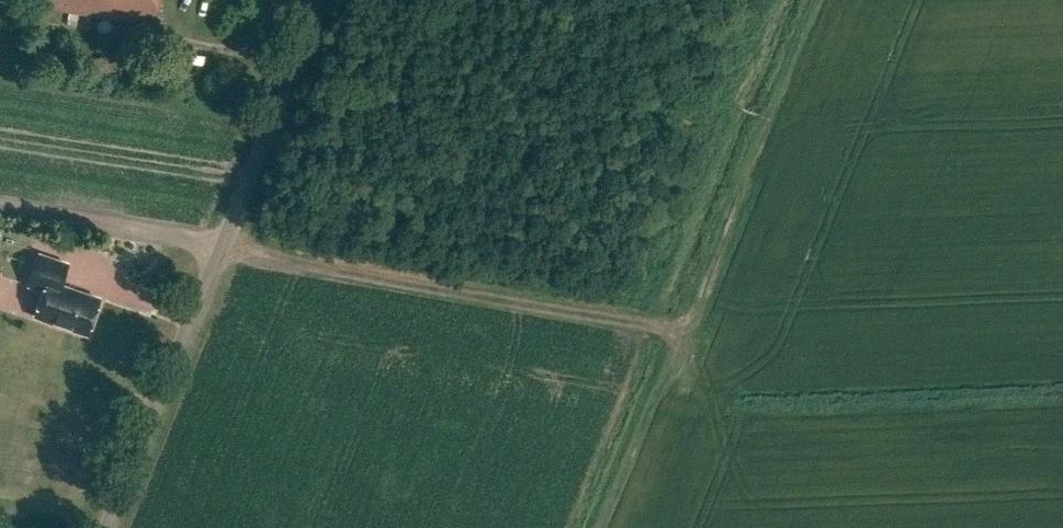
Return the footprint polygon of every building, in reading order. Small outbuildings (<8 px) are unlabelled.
[(153,25),(157,0),(45,0),(44,5),(153,25)] [(109,51),(95,60),(102,72),(117,62),(109,51)] [(31,317),(83,335),(95,300),(56,287),(63,265),(34,256),(24,287),(39,292),(31,317)]
